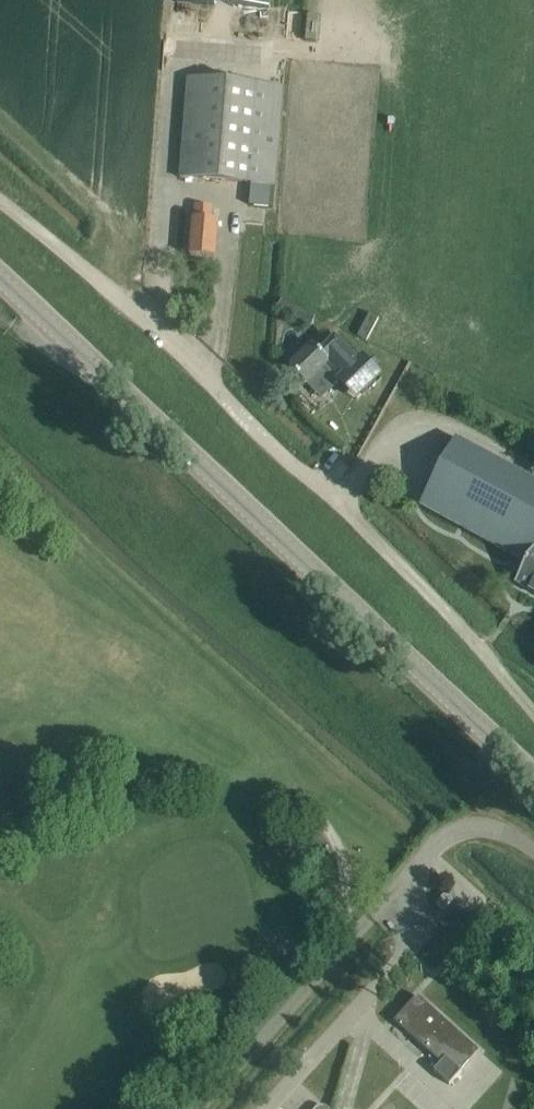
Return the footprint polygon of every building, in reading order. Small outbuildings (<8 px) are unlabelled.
[(177,2),(269,9),(270,0),(177,0),(177,2)] [(250,184),(248,206),(272,207),(282,87),(186,79),(178,178),(250,184)] [(188,257),(215,259),(218,221),(209,220),(211,206),(192,205),(188,257)] [(326,349),(329,351),(330,350),(347,368),(345,370),(351,377),(362,366),(360,364),(336,339),(335,340),(326,349)] [(287,367),(305,386),(317,374),(330,388),(343,376),(341,374),(345,370),(347,368),(330,350),(329,351),(324,356),(312,344),(287,367)] [(419,506),(525,564),(514,584),(533,595),(533,481),(456,439),(419,506)] [(435,903),(443,910),(454,898),(446,891),(435,903)] [(393,1021),(440,1062),(433,1070),(449,1084),(460,1071),(478,1050),(417,995),(393,1021)]
